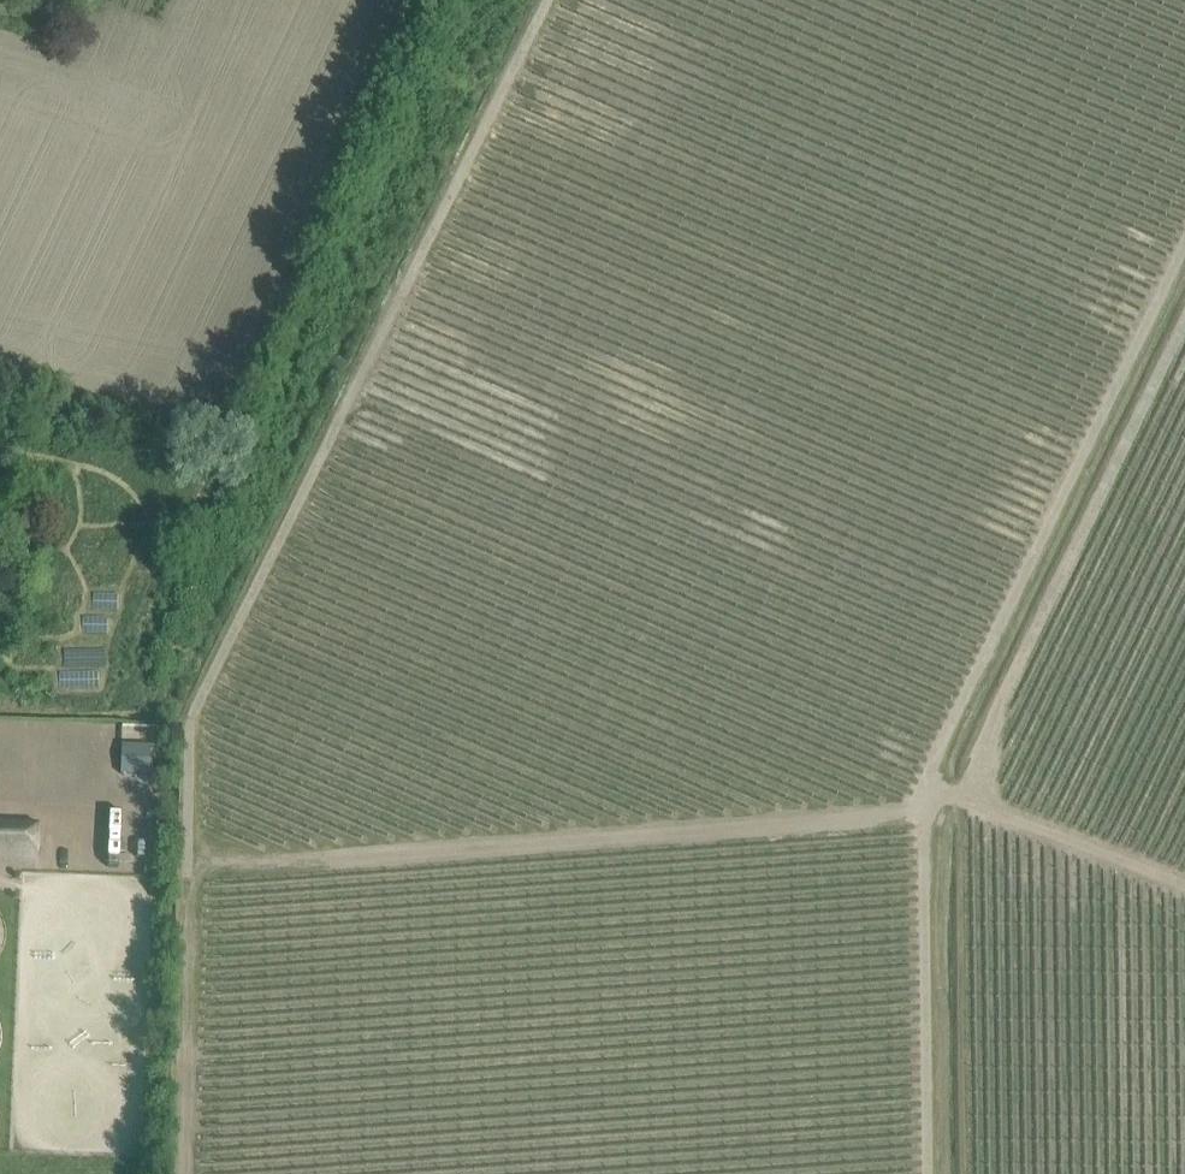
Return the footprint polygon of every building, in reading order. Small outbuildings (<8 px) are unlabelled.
[(124,772),(152,773),(153,743),(125,742),(124,772)] [(36,861),(37,826),(0,825),(0,859),(36,861)]
